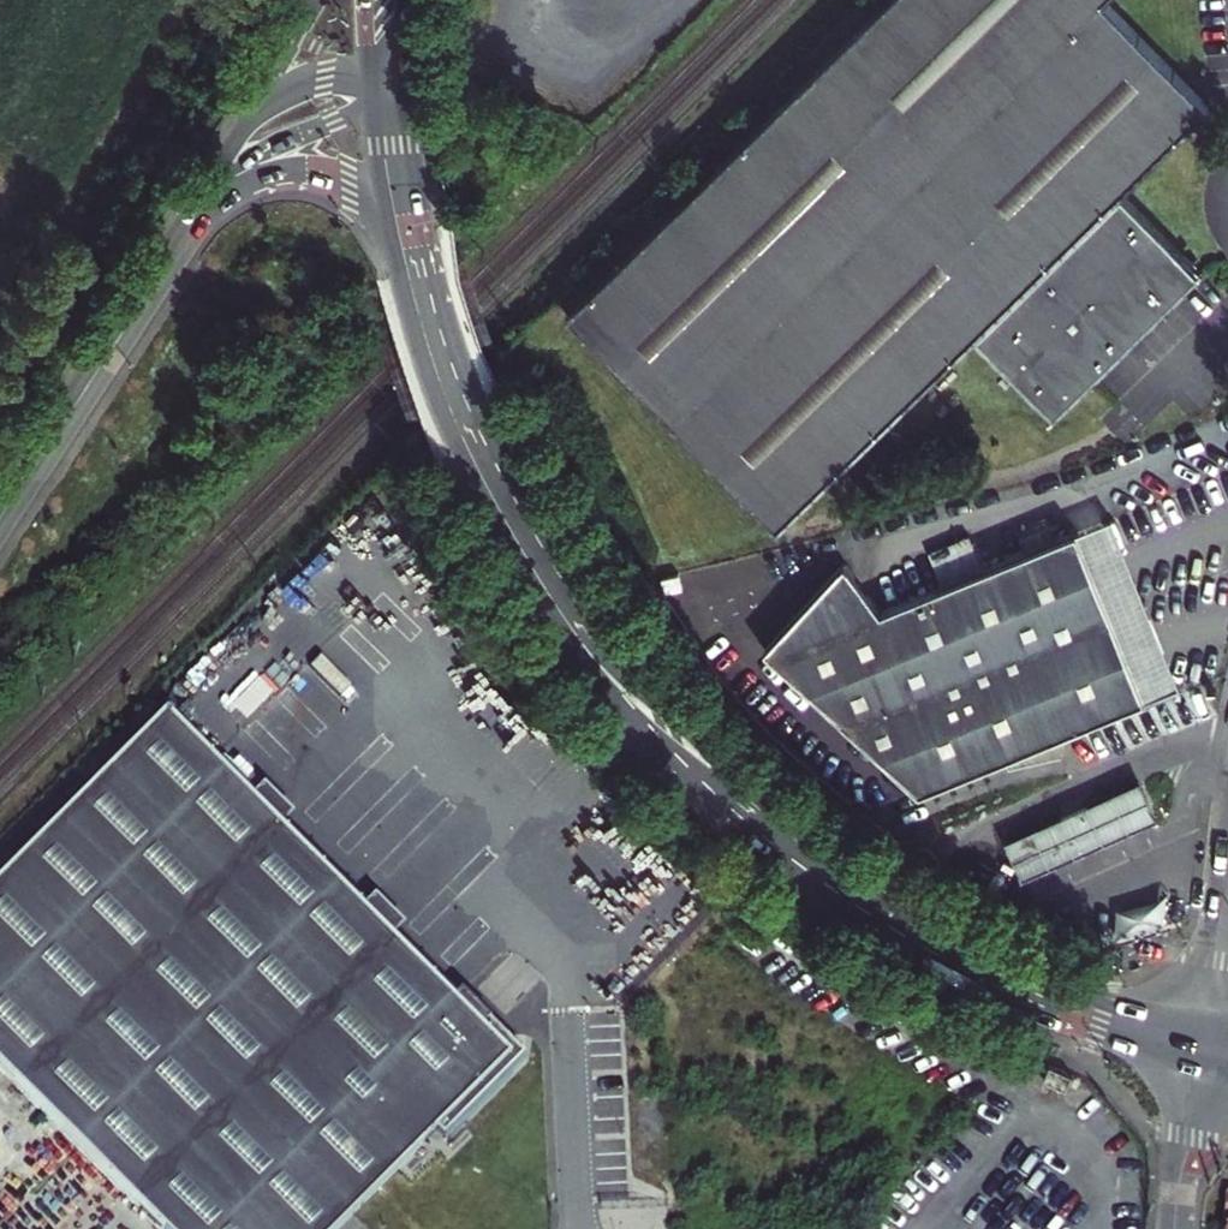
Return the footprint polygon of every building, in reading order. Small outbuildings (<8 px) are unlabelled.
[(1166,315),(1195,287),(1118,205),(1205,119),(1098,12),(1110,0),(884,0),(562,316),(770,532),(890,420),(971,345),(1049,426),(1166,315)] [(1078,533),(900,603),(851,556),(770,640),(921,788),(1146,701),(1143,693),(1114,622),(1081,540),(1078,533)] [(482,668),(453,694),(480,724),(509,697),(482,668)] [(0,883),(0,1068),(160,1228),(341,1228),(436,1133),(443,1140),(524,1059),(489,1024),(490,1023),(478,1010),(461,994),(453,1002),(392,941),(363,912),(282,831),(253,802),(167,716),(0,883)] [(1144,784),(1084,808),(1059,818),(1001,841),(1013,871),(1156,814),(1149,799),(1144,784)] [(265,789),(253,802),(282,831),(294,818),(265,789)] [(375,899),(363,912),(392,941),(405,928),(375,899)] [(1164,899),(1107,906),(1111,934),(1167,926),(1164,899)]
